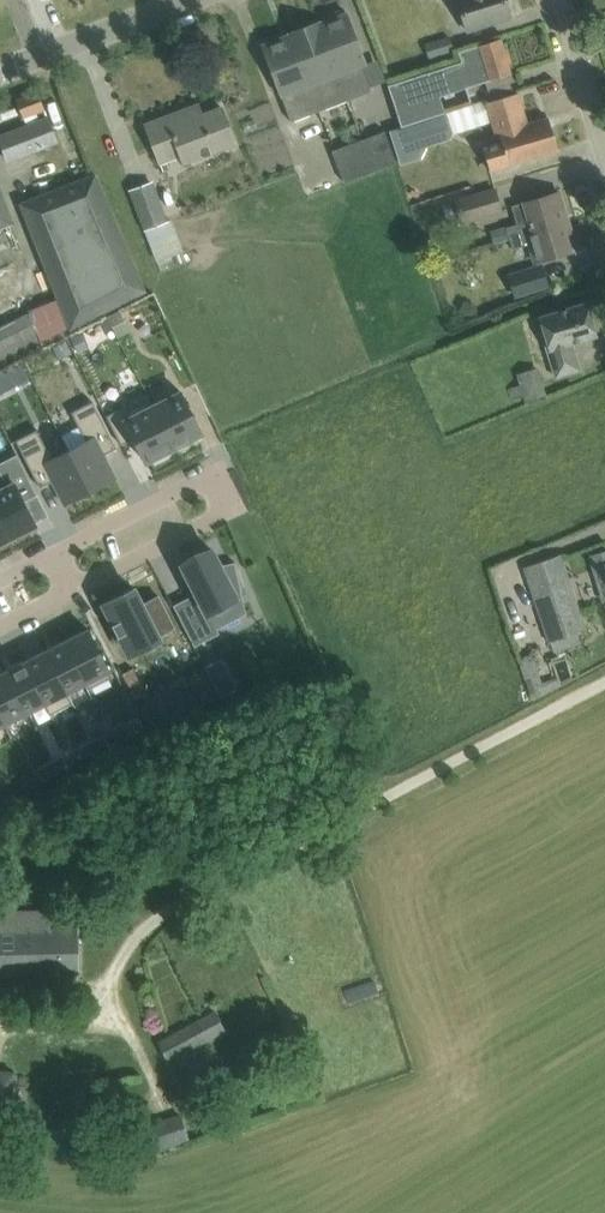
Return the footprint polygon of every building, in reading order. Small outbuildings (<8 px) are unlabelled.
[(468,31),(511,17),(505,0),(458,0),(468,31)] [(356,48),(352,36),(355,35),(347,12),(341,14),(340,10),(322,16),(324,21),(319,22),(319,21),(318,21),(347,100),(372,91),(362,65),(366,63),(360,47),(356,48)] [(290,32),(320,110),(347,100),(318,21),(290,32)] [(289,34),(262,44),(291,121),(320,110),(290,32),(289,32),(289,34)] [(426,45),(430,57),(453,49),(449,37),(426,45)] [(401,126),(445,112),(472,103),(466,87),(510,73),(499,38),(459,51),(462,62),(388,85),(401,126)] [(17,100),(23,116),(43,109),(37,92),(17,100)] [(488,102),(498,135),(499,135),(502,144),(483,150),(490,170),(558,149),(549,117),(526,124),(516,93),(488,102)] [(235,143),(230,129),(221,106),(201,114),(200,111),(186,116),(183,109),(145,124),(160,163),(181,155),(184,163),(235,143)] [(401,126),(408,147),(452,133),(445,112),(401,126)] [(8,159),(57,140),(48,117),(0,136),(0,140),(8,159)] [(366,155),(372,171),(396,162),(384,130),(360,140),(366,155)] [(332,150),(338,166),(366,155),(360,140),(332,150)] [(338,166),(344,182),(372,171),(366,155),(338,166)] [(62,300),(30,313),(43,343),(74,331),(73,327),(143,297),(93,178),(24,205),(62,300)] [(130,190),(146,231),(168,223),(167,220),(153,181),(130,190)] [(443,206),(449,226),(499,210),(493,190),(443,206)] [(496,241),(510,237),(567,221),(558,191),(524,201),(525,203),(512,206),(517,225),(493,231),(496,241)] [(510,237),(513,249),(531,244),(536,261),(570,251),(562,223),(567,221),(510,237)] [(510,275),(516,295),(548,285),(543,266),(510,275)] [(540,316),(551,349),(548,350),(556,376),(580,369),(572,343),(596,335),(586,302),(540,316)] [(120,310),(107,316),(112,327),(126,320),(120,310)] [(44,345),(43,343),(30,313),(0,328),(0,367),(44,345)] [(88,347),(81,333),(71,338),(78,352),(88,347)] [(66,341),(53,347),(60,360),(72,353),(66,341)] [(0,372),(0,394),(0,395),(30,379),(21,361),(0,372)] [(517,370),(525,399),(543,394),(535,365),(517,370)] [(181,391),(153,405),(174,448),(202,433),(181,391)] [(87,441),(69,450),(90,490),(115,478),(104,454),(117,448),(93,401),(72,412),(87,441)] [(153,405),(125,419),(146,462),(174,448),(153,405)] [(37,429),(16,440),(40,487),(53,480),(65,503),(90,490),(69,450),(52,458),(37,429)] [(0,478),(0,517),(11,538),(36,525),(24,501),(37,494),(17,454),(0,462),(0,473),(2,477),(0,478)] [(11,538),(0,517),(0,544),(11,538)] [(190,596),(173,605),(195,646),(219,633),(208,611),(237,597),(242,596),(235,562),(220,565),(212,550),(182,565),(199,598),(192,601),(190,596)] [(589,556),(604,601),(604,551),(589,556)] [(585,631),(577,608),(559,554),(525,566),(551,642),(585,631)] [(118,598),(104,605),(128,652),(160,636),(153,622),(166,615),(173,629),(175,628),(158,594),(141,603),(139,600),(141,599),(135,587),(117,596),(118,598)] [(88,628),(65,640),(87,683),(90,688),(112,676),(88,628)] [(65,640),(45,651),(66,693),(87,683),(65,640)] [(45,651),(24,661),(46,704),(51,714),(72,703),(66,693),(45,651)] [(222,658),(205,667),(220,697),(238,688),(222,658)] [(24,661),(4,672),(25,714),(46,704),(24,661)] [(0,673),(0,715),(5,725),(25,714),(4,672),(0,673)] [(203,674),(139,706),(152,732),(216,699),(203,674)] [(139,717),(126,723),(131,734),(144,727),(139,717)] [(104,735),(91,741),(96,751),(109,745),(104,735)] [(91,741),(78,748),(83,758),(96,751),(91,741)] [(63,755),(50,762),(55,772),(68,766),(63,755)] [(50,762),(37,769),(42,779),(55,772),(50,762)] [(54,972),(78,971),(77,928),(50,929),(49,911),(26,911),(19,912),(10,913),(0,913),(0,973),(54,972)] [(158,1042),(168,1061),(204,1041),(194,1022),(158,1042)] [(13,1112),(17,1074),(0,1072),(0,1111),(13,1112)] [(147,1127),(155,1150),(187,1139),(179,1116),(147,1127)]
